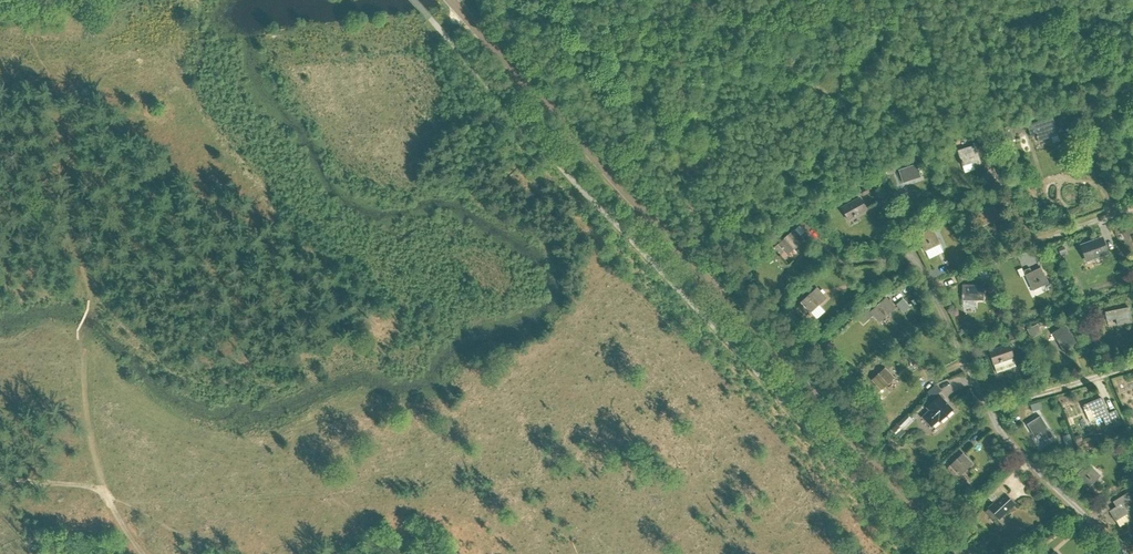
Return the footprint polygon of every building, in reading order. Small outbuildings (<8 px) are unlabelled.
[(1052,117),(1026,125),(1027,128),(1030,138),(1036,136),(1038,141),(1050,137),(1052,143),(1059,141),(1053,120),(1052,117)] [(1015,138),(1011,125),(1003,128),(1008,141),(1015,138)] [(975,145),(957,150),(962,166),(972,163),(972,166),(981,164),(975,145)] [(914,159),(916,164),(923,162),(921,156),(914,159)] [(916,164),(898,170),(902,183),(921,177),(916,164)] [(869,192),(866,187),(860,190),(863,196),(869,192)] [(866,210),(859,197),(840,207),(847,220),(866,210)] [(981,227),(998,219),(994,208),(976,216),(981,227)] [(924,251),(940,244),(933,228),(917,235),(924,251)] [(787,255),(803,240),(800,236),(794,229),(777,244),(774,247),(780,254),(784,251),(787,255)] [(1102,237),(1080,245),(1086,262),(1108,254),(1102,237)] [(823,256),(820,252),(814,256),(817,260),(823,256)] [(1029,268),(1023,271),(1033,291),(1048,283),(1040,267),(1031,271),(1029,268)] [(983,285),(962,285),(962,300),(983,300),(983,285)] [(827,298),(817,287),(800,302),(804,306),(801,309),(807,316),(827,298)] [(886,297),(869,312),(879,322),(895,307),(886,297)] [(902,299),(896,304),(904,312),(910,307),(902,299)] [(1132,322),(1129,306),(1105,311),(1106,321),(1115,319),(1116,326),(1132,322)] [(1069,322),(1070,323),(1076,319),(1071,311),(1063,316),(1068,323),(1069,322)] [(1065,325),(1052,333),(1063,351),(1076,343),(1065,325)] [(1011,344),(1018,341),(1015,335),(1009,338),(1011,344)] [(830,341),(826,344),(833,352),(836,348),(830,341)] [(996,373),(1015,366),(1008,344),(989,350),(996,373)] [(895,378),(885,367),(871,380),(874,383),(881,391),(895,378)] [(876,395),(881,391),(874,383),(869,387),(876,395)] [(931,397),(937,392),(934,389),(928,394),(931,397)] [(952,409),(946,402),(943,399),(940,395),(927,407),(929,410),(921,416),(931,427),(939,420),(939,421),(952,409)] [(1060,399),(1063,407),(1070,404),(1067,396),(1060,399)] [(1083,405),(1085,411),(1090,422),(1095,419),(1102,417),(1105,425),(1112,422),(1114,427),(1121,424),(1115,410),(1108,413),(1101,398),(1083,405)] [(1031,421),(1026,424),(1034,436),(1040,433),(1045,441),(1053,436),(1037,412),(1029,417),(1031,421)] [(911,419),(906,414),(896,423),(901,429),(911,419)] [(899,438),(904,432),(896,423),(890,429),(899,438)] [(973,464),(963,453),(949,466),(952,468),(948,472),(956,479),(973,464)] [(1100,475),(1088,463),(1075,476),(1088,488),(1100,475)] [(992,521),(997,517),(997,518),(1014,503),(1005,492),(997,499),(993,503),(988,507),(989,508),(985,512),(992,521)] [(991,500),(993,503),(997,499),(991,492),(987,496),(991,501),(991,500)] [(1110,511),(1116,521),(1119,527),(1130,520),(1132,519),(1132,503),(1130,498),(1127,493),(1112,502),(1116,507),(1110,511)]
